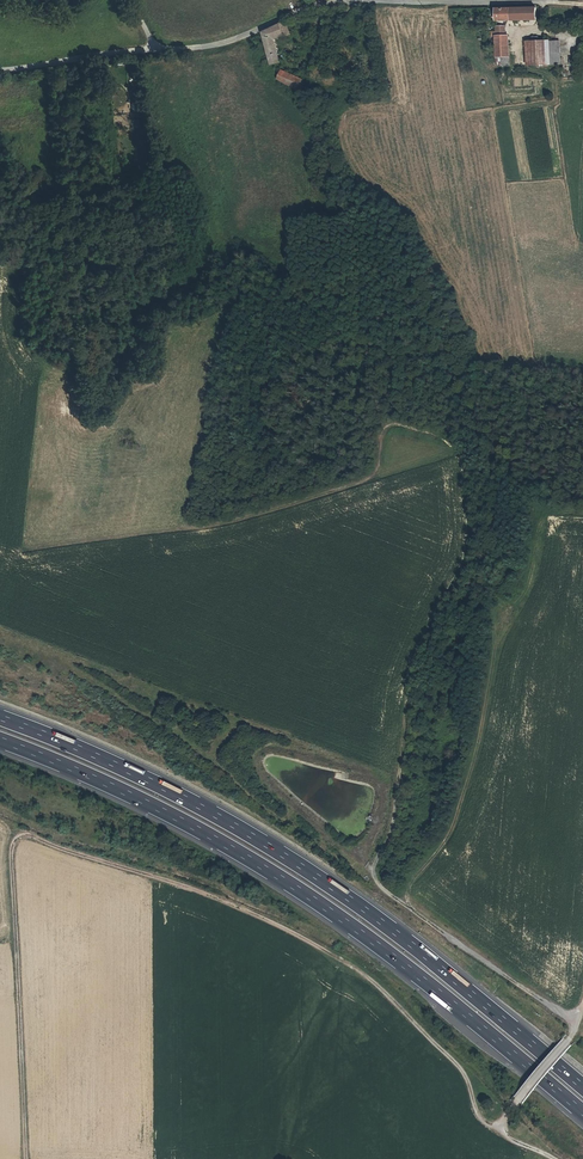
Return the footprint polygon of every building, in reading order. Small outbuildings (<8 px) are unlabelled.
[(498,10),(499,20),(537,19),(537,10),(498,10)] [(288,21),(280,25),(280,27),(266,33),(273,65),(282,63),(277,39),(292,34),(288,21)] [(496,36),(505,35),(504,26),(495,27),(496,32),(491,33),(491,37),(496,37),(496,36)] [(496,37),(496,46),(509,45),(508,35),(505,35),(496,36),(496,37)] [(528,52),(548,50),(548,39),(539,40),(539,35),(534,35),(534,40),(528,40),(528,52)] [(496,46),(498,58),(510,57),(509,45),(496,46)] [(548,50),(528,52),(529,63),(549,62),(548,50)] [(300,90),(304,77),(284,71),(280,80),(300,90)] [(336,880),(335,883),(344,888),(346,885),(336,880)]
